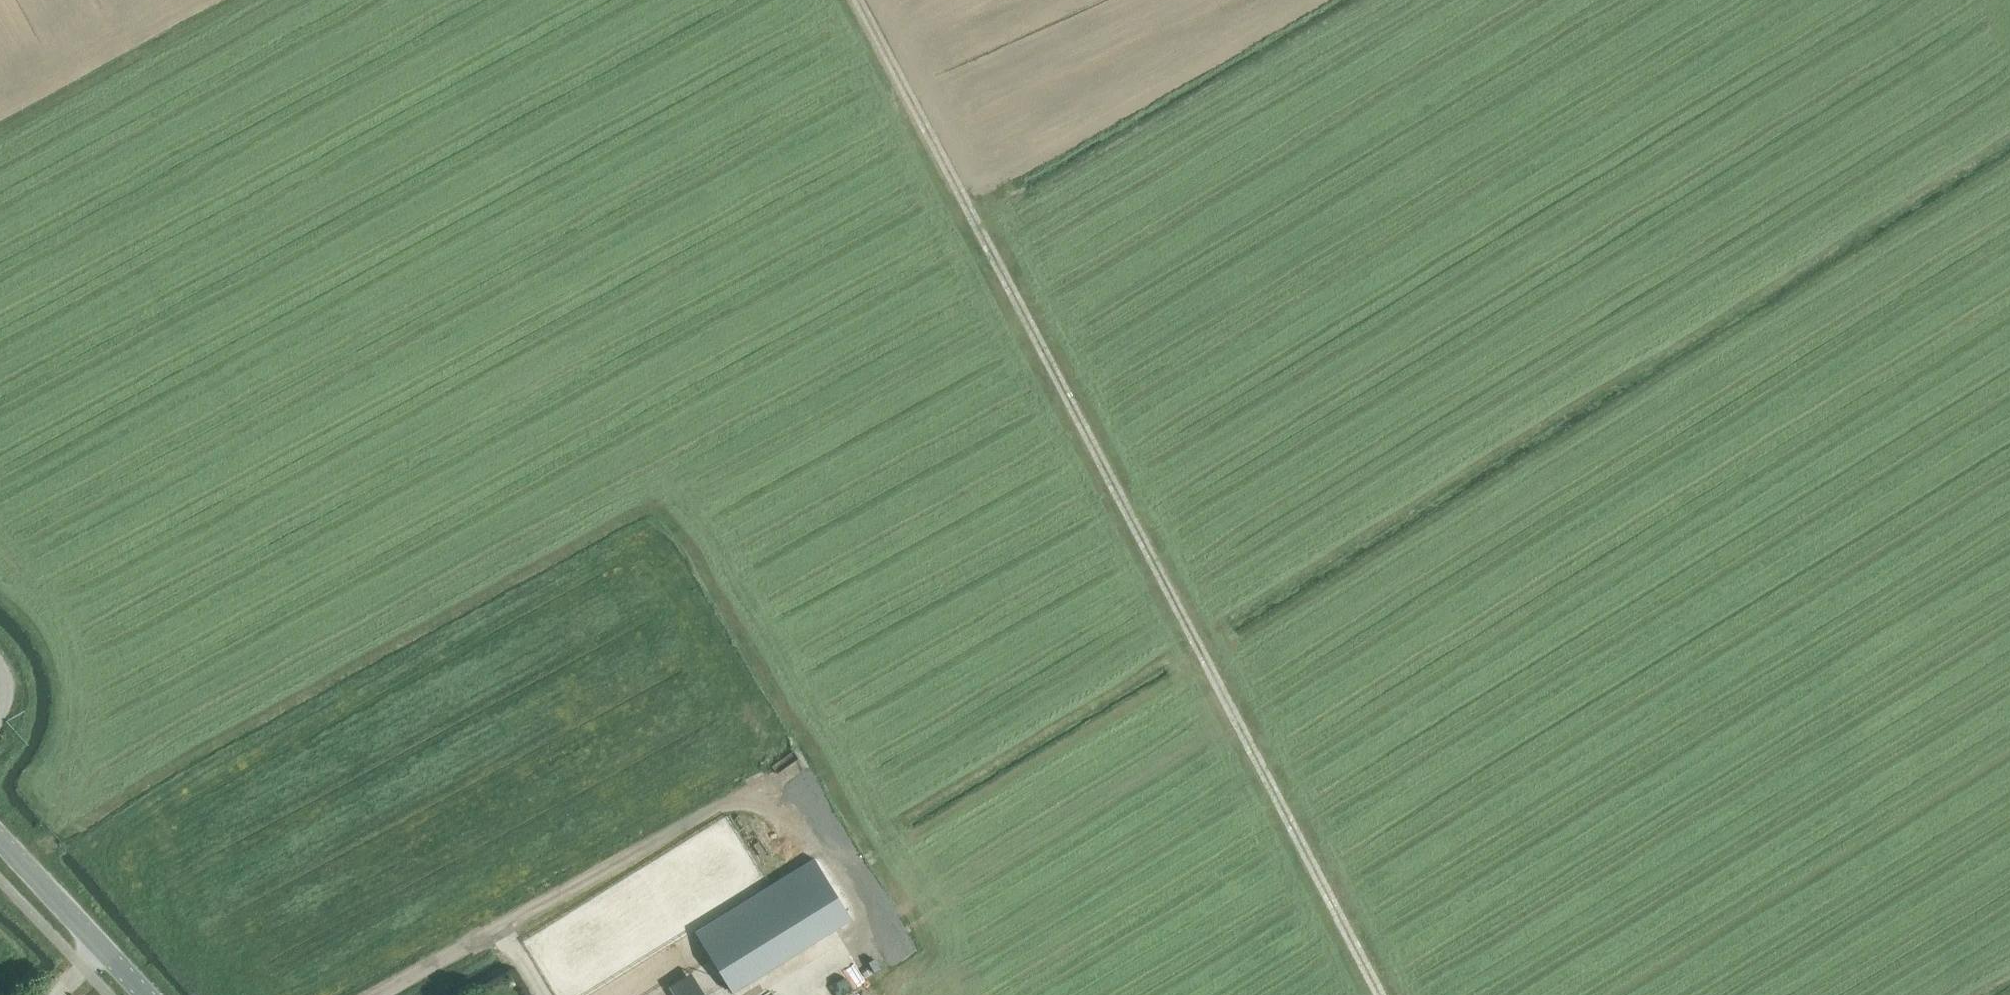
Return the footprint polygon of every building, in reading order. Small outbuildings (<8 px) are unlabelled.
[(733,992),(851,920),(814,860),(696,932),(733,992)]
